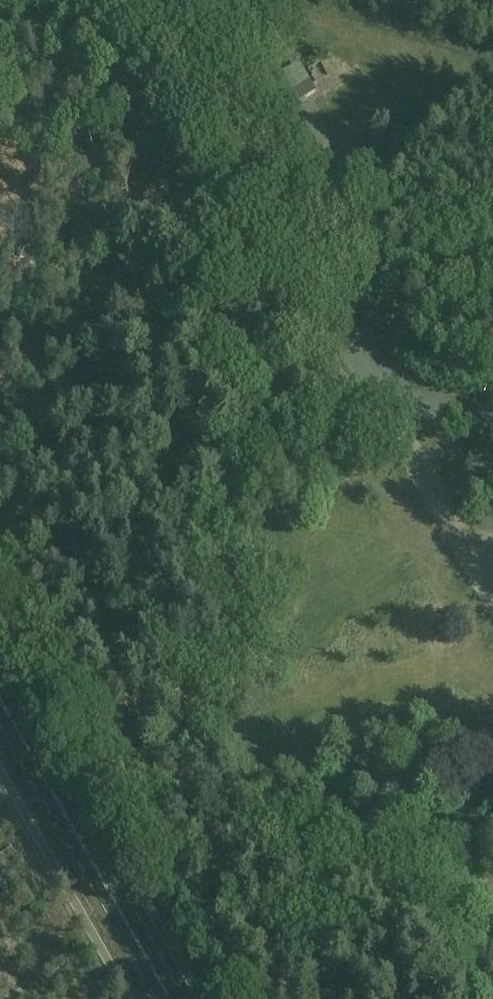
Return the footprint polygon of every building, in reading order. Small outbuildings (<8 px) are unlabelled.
[(282,74),(297,101),(315,91),(300,63),(282,74)] [(282,123),(305,164),(334,148),(310,106),(282,123)]
